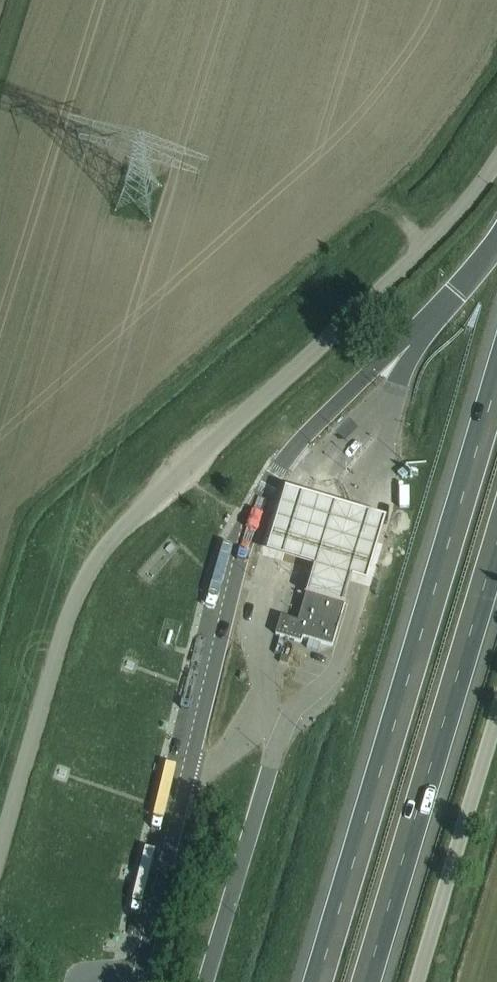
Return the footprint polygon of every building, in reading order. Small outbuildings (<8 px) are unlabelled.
[(371,526),(282,499),(264,555),(308,568),(301,590),(333,600),(339,581),(353,585),(371,526)] [(331,646),(344,604),(306,592),(297,622),(280,617),(275,635),(301,643),(302,638),(331,646)]
